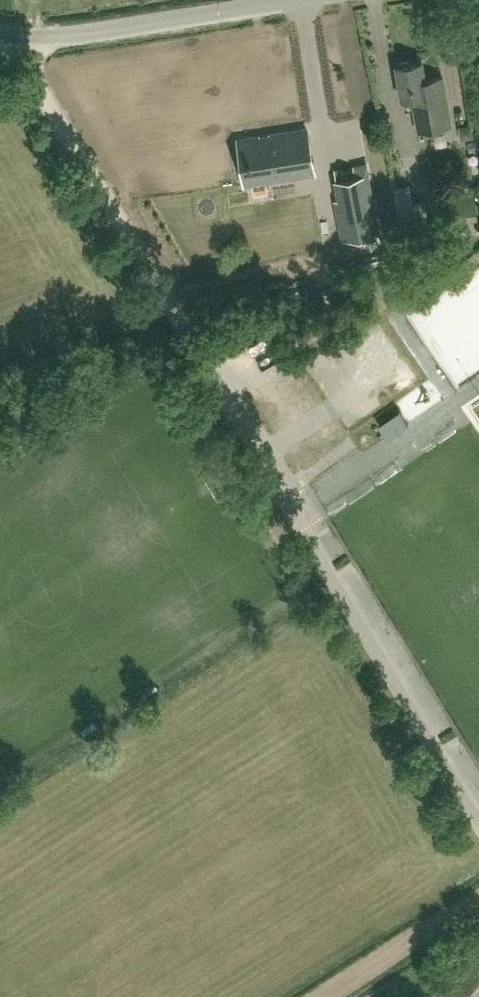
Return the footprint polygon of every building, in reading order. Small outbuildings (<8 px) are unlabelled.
[(443,75),(425,78),(422,60),(397,64),(403,97),(413,95),(419,128),(451,123),(443,75)] [(307,127),(238,138),(245,183),(314,173),(311,155),(309,144),(307,127)] [(366,163),(353,166),(354,169),(343,171),(342,168),(335,169),(341,199),(335,200),(342,238),(379,231),(366,163)] [(396,186),(400,215),(416,212),(412,184),(396,186)] [(404,231),(409,253),(417,251),(411,229),(404,231)] [(399,409),(378,423),(387,436),(408,422),(399,409)]
